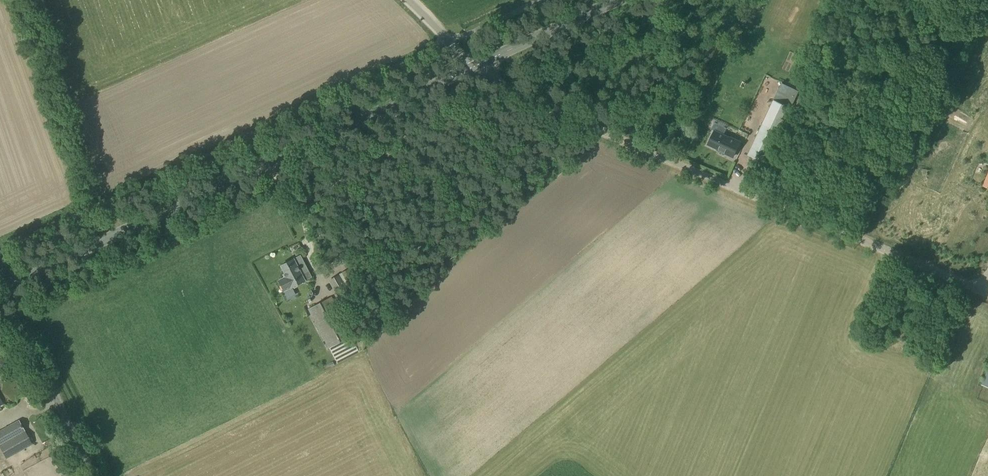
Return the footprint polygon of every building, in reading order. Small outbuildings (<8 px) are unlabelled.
[(782,83),(774,101),(791,109),(799,92),(782,83)] [(773,100),(762,124),(780,133),(791,109),(774,101),(773,100)] [(780,133),(762,124),(747,156),(765,164),(780,133)] [(722,125),(720,130),(729,134),(731,129),(722,125)] [(740,142),(714,131),(708,146),(733,157),(740,142)] [(284,278),(277,281),(283,293),(284,292),(287,298),(295,294),(292,288),(306,281),(305,280),(311,277),(300,255),(280,266),(285,276),(283,276),(284,278)] [(342,305),(353,299),(345,285),(358,278),(352,267),(328,280),(342,305)] [(328,348),(351,336),(331,297),(307,309),(328,348)] [(32,444),(19,420),(0,431),(0,448),(6,459),(32,444)]
